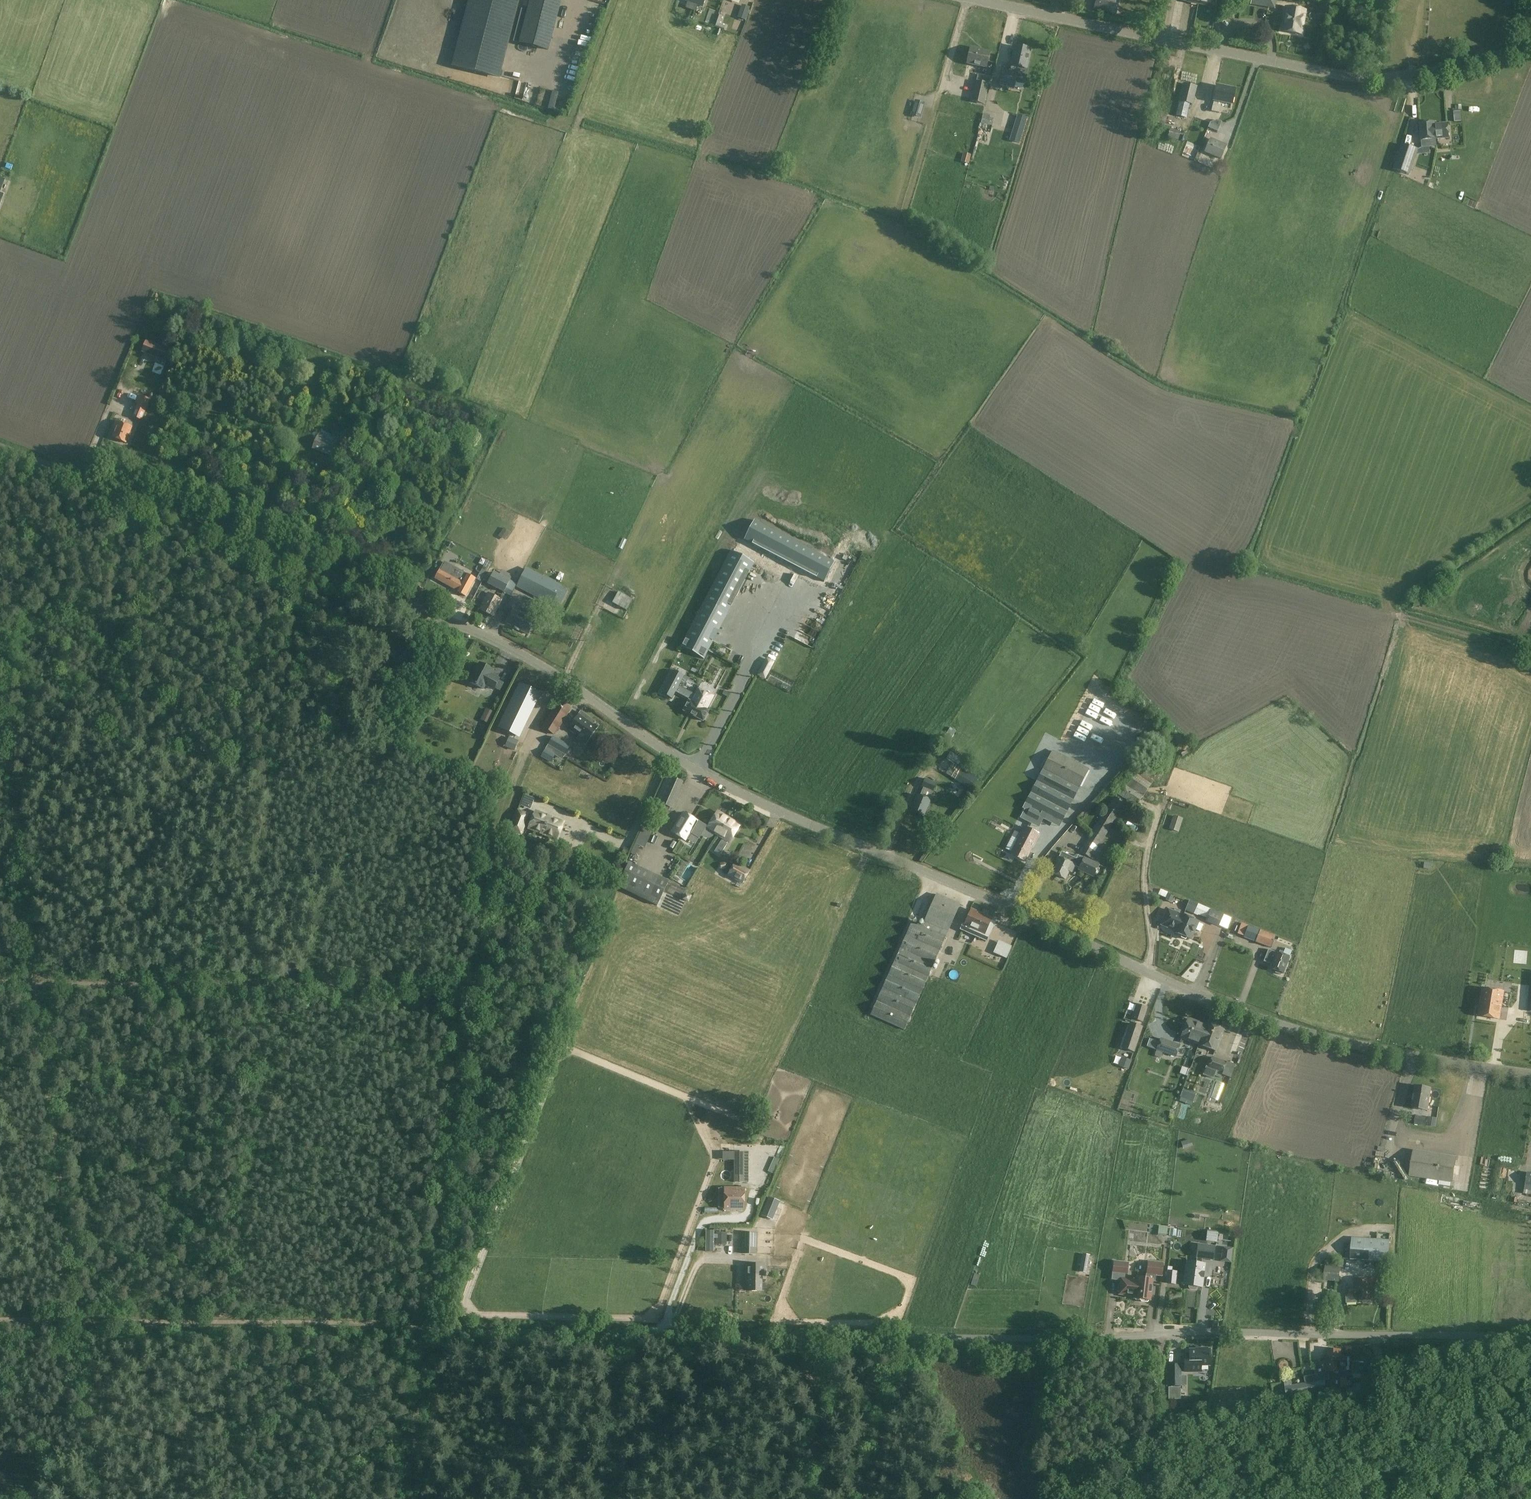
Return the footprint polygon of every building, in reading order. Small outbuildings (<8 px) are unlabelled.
[(469,62),(500,71),(519,0),(485,0),(469,62)] [(527,11),(522,9),(514,42),(547,50),(560,0),(530,0),(527,11)] [(682,0),(688,2),(686,8),(695,11),(697,5),(702,7),(705,0),(682,0)] [(1118,0),(1096,0),(1094,9),(1115,14),(1118,0)] [(746,20),(750,9),(742,6),(738,18),(746,20)] [(1303,19),(1304,11),(1286,8),(1282,31),(1301,34),(1302,26),(1303,27),(1304,19),(1303,19)] [(720,24),(723,16),(719,15),(716,23),(719,24),(718,28),(724,30),(726,26),(720,24)] [(1025,71),(1030,51),(1014,47),(1009,72),(1004,71),(1002,81),(1017,84),(1020,70),(1025,71)] [(970,48),(967,64),(986,68),(989,53),(978,51),(978,50),(970,48)] [(1182,75),(1197,76),(1197,65),(1183,64),(1182,75)] [(984,104),(988,84),(975,81),(971,101),(984,104)] [(1184,84),(1180,101),(1190,104),(1192,104),(1197,87),(1184,84)] [(1221,103),(1232,105),(1236,89),(1217,85),(1211,112),(1219,114),(1221,103)] [(924,104),(915,101),(911,114),(920,117),(924,104)] [(1186,118),(1190,104),(1180,101),(1176,116),(1186,118)] [(1152,123),(1164,126),(1167,114),(1155,111),(1152,123)] [(1019,143),(1027,118),(1018,116),(1010,140),(1019,143)] [(1221,123),(1217,120),(1210,123),(1208,128),(1217,132),(1221,123)] [(1420,141),(1421,140),(1421,141),(1422,148),(1436,147),(1435,139),(1448,138),(1447,124),(1434,125),(1434,122),(1419,124),(1420,141)] [(1180,132),(1171,130),(1169,138),(1178,140),(1180,132)] [(1212,138),(1208,147),(1206,153),(1222,160),(1227,148),(1229,148),(1230,146),(1212,138)] [(1409,174),(1417,150),(1402,145),(1393,169),(1409,174)] [(968,164),(970,155),(964,154),(962,162),(968,164)] [(143,351),(165,360),(169,350),(146,341),(143,351)] [(439,375),(438,363),(428,364),(429,375),(439,375)] [(133,417),(141,420),(149,400),(150,400),(153,394),(150,393),(147,399),(139,396),(136,403),(138,404),(133,417)] [(132,428),(116,421),(113,429),(115,430),(112,438),(126,443),(132,428)] [(337,444),(318,436),(312,449),(332,457),(337,444)] [(817,578),(825,582),(836,562),(755,520),(745,540),(753,544),(817,578)] [(703,659),(754,563),(732,551),(681,647),(703,659)] [(466,574),(454,568),(450,575),(439,569),(435,578),(457,591),(466,574)] [(559,587),(526,570),(519,584),(552,601),(559,587)] [(763,579),(760,585),(765,587),(765,588),(769,590),(773,583),(763,579)] [(618,592),(612,603),(627,611),(632,600),(618,592)] [(501,600),(487,593),(479,609),(493,616),(501,600)] [(535,620),(513,609),(506,622),(527,634),(535,620)] [(493,689),(494,688),(500,691),(504,683),(498,680),(499,679),(490,674),(492,670),(479,663),(469,682),(482,689),(485,685),(493,689)] [(728,667),(723,679),(731,682),(735,670),(728,667)] [(676,692),(692,701),(695,696),(680,688),(685,677),(683,676),(673,671),(662,692),(673,698),(676,692)] [(519,684),(498,727),(515,736),(537,693),(519,684)] [(712,697),(714,691),(706,687),(703,692),(698,690),(691,702),(689,701),(683,711),(703,721),(708,711),(706,710),(712,697)] [(542,727),(553,734),(572,706),(561,699),(542,727)] [(489,724),(494,712),(486,709),(481,720),(489,724)] [(585,719),(583,717),(585,715),(580,712),(568,729),(579,737),(578,738),(585,743),(596,727),(592,724),(594,722),(587,717),(585,719)] [(508,737),(504,746),(514,750),(517,741),(508,737)] [(556,750),(564,755),(569,746),(552,737),(541,756),(549,761),(556,750)] [(972,789),(979,778),(964,768),(968,762),(951,750),(947,757),(945,756),(938,767),(972,789)] [(1024,805),(1031,809),(1025,822),(1035,827),(1041,814),(1061,824),(1089,769),(1052,750),(1024,805)] [(1130,772),(1116,794),(1136,807),(1150,786),(1130,772)] [(680,782),(666,776),(655,801),(669,807),(680,782)] [(932,793),(936,783),(925,779),(921,788),(932,793)] [(722,795),(719,803),(724,805),(728,798),(722,795)] [(930,801),(917,795),(910,812),(924,817),(930,801)] [(1090,860),(1097,849),(1124,805),(1113,798),(1079,853),(1090,860)] [(527,829),(556,841),(563,824),(550,819),(550,820),(546,818),(546,817),(534,812),(531,819),(526,817),(527,816),(517,812),(510,831),(519,835),(523,826),(528,828),(527,829)] [(713,833),(718,836),(728,820),(717,813),(707,829),(683,814),(671,832),(684,840),(690,829),(692,830),(692,831),(699,836),(700,835),(703,837),(706,838),(709,837),(711,835),(713,833)] [(1169,828),(1177,831),(1182,818),(1173,815),(1169,828)] [(728,820),(718,836),(723,839),(727,842),(728,843),(739,826),(728,820)] [(1039,834),(1025,827),(1011,854),(1025,861),(1039,834)] [(726,844),(727,842),(723,839),(722,841),(721,841),(714,852),(720,855),(727,844),(726,844)] [(757,841),(744,862),(752,867),(765,845),(757,841)] [(666,863),(670,852),(664,849),(660,860),(666,863)] [(1097,849),(1090,860),(1096,863),(1103,853),(1097,849)] [(1071,873),(1074,866),(1074,865),(1076,859),(1061,852),(1051,873),(1065,879),(1068,872),(1071,873)] [(1078,855),(1076,859),(1074,865),(1074,866),(1079,868),(1077,871),(1093,879),(1099,866),(1078,855)] [(727,876),(742,885),(750,871),(735,862),(727,876)] [(656,906),(667,882),(628,864),(617,887),(656,906)] [(1473,877),(1489,877),(1489,866),(1473,866),(1473,877)] [(1162,892),(1164,886),(1157,883),(1155,889),(1162,892)] [(1174,896),(1168,894),(1165,901),(1171,904),(1174,896)] [(922,928),(912,924),(871,1016),(904,1031),(960,905),(936,895),(922,928)] [(1202,906),(1190,901),(1186,910),(1198,916),(1202,906)] [(1161,925),(1174,931),(1173,932),(1181,935),(1181,938),(1185,940),(1187,938),(1191,940),(1195,930),(1200,932),(1203,925),(1198,923),(1198,922),(1183,915),(1182,916),(1179,914),(1180,911),(1175,909),(1173,912),(1168,910),(1161,925)] [(995,922),(991,921),(992,919),(972,910),(965,926),(961,924),(959,930),(987,942),(995,922)] [(1212,911),(1208,921),(1220,926),(1224,916),(1212,911)] [(1244,938),(1255,942),(1259,930),(1242,923),(1238,934),(1245,936),(1244,938)] [(1259,930),(1255,942),(1271,948),(1276,937),(1259,930)] [(999,956),(1006,959),(1011,947),(1005,944),(999,956)] [(1271,964),(1269,968),(1275,971),(1275,973),(1280,975),(1281,973),(1282,974),(1289,958),(1268,950),(1263,962),(1264,962),(1268,964),(1268,963),(1271,964)] [(1499,1020),(1503,992),(1484,989),(1480,1016),(1499,1020)] [(1183,1004),(1192,1004),(1192,995),(1184,994),(1183,1004)] [(1147,1007),(1135,1004),(1131,1018),(1142,1022),(1147,1007)] [(1181,1038),(1199,1045),(1206,1026),(1187,1019),(1181,1038)] [(1130,1023),(1128,1030),(1122,1049),(1133,1052),(1141,1027),(1130,1023)] [(1206,1026),(1199,1045),(1198,1045),(1215,1051),(1223,1030),(1206,1024),(1206,1026)] [(1180,1045),(1161,1038),(1156,1051),(1157,1051),(1155,1056),(1161,1058),(1163,1053),(1175,1057),(1180,1045)] [(1122,1057),(1118,1066),(1128,1070),(1131,1061),(1122,1057)] [(1227,1062),(1212,1057),(1208,1067),(1206,1067),(1203,1075),(1213,1079),(1215,1076),(1220,1078),(1227,1062)] [(1430,1089),(1415,1086),(1412,1109),(1427,1111),(1430,1089)] [(1415,1116),(1414,1124),(1426,1126),(1427,1118),(1415,1116)] [(744,1182),(744,1152),(734,1152),(734,1182),(744,1182)] [(1455,1160),(1414,1153),(1410,1177),(1451,1184),(1455,1160)] [(724,1188),(724,1205),(724,1210),(744,1210),(744,1188),(724,1188)] [(772,1220),(780,1202),(769,1198),(766,1205),(770,1207),(765,1218),(772,1220)] [(1155,1220),(1154,1228),(1164,1228),(1165,1221),(1155,1220)] [(1218,1233),(1207,1232),(1206,1241),(1217,1243),(1218,1233)] [(718,1244),(727,1245),(727,1234),(718,1233),(718,1244)] [(742,1254),(757,1254),(758,1234),(743,1233),(742,1254)] [(1388,1263),(1390,1240),(1351,1238),(1350,1261),(1388,1263)] [(1198,1244),(1196,1265),(1187,1264),(1184,1286),(1202,1288),(1204,1266),(1202,1266),(1202,1259),(1213,1261),(1215,1246),(1198,1244)] [(782,1251),(762,1251),(762,1261),(782,1262),(782,1251)] [(1147,1273),(1161,1275),(1162,1263),(1148,1261),(1147,1273)] [(1112,1274),(1126,1275),(1127,1264),(1113,1263),(1112,1274)] [(746,1278),(746,1290),(750,1290),(749,1291),(762,1291),(762,1277),(766,1277),(766,1265),(757,1265),(749,1264),(748,1276),(746,1278)] [(1176,1285),(1177,1272),(1172,1271),(1172,1267),(1168,1267),(1166,1284),(1176,1285)] [(1324,1281),(1340,1282),(1341,1268),(1325,1267),(1324,1281)] [(1347,1302),(1357,1302),(1375,1301),(1374,1278),(1355,1279),(1355,1288),(1347,1289),(1347,1302)] [(1136,1279),(1136,1281),(1120,1280),(1119,1287),(1117,1287),(1117,1293),(1119,1293),(1118,1295),(1134,1297),(1134,1299),(1139,1300),(1139,1301),(1140,1302),(1146,1303),(1147,1302),(1147,1301),(1149,1301),(1151,1280),(1136,1279)] [(1338,1294),(1327,1293),(1326,1301),(1337,1302),(1338,1294)] [(1470,1343),(1455,1343),(1455,1353),(1470,1353),(1470,1343)] [(1184,1357),(1185,1371),(1201,1371),(1201,1364),(1209,1364),(1209,1355),(1210,1355),(1210,1353),(1209,1353),(1209,1349),(1206,1349),(1205,1347),(1201,1347),(1200,1349),(1189,1349),(1189,1357),(1184,1357)] [(1347,1369),(1347,1357),(1340,1356),(1340,1350),(1327,1350),(1327,1360),(1324,1360),(1324,1363),(1314,1365),(1317,1382),(1325,1380),(1325,1372),(1340,1372),(1340,1370),(1347,1371),(1347,1369)] [(1400,1362),(1402,1370),(1412,1367),(1410,1359),(1400,1362)] [(1168,1364),(1168,1385),(1180,1385),(1186,1385),(1186,1376),(1180,1376),(1180,1365),(1168,1364)] [(1292,1386),(1290,1377),(1284,1378),(1287,1398),(1327,1391),(1325,1380),(1317,1382),(1292,1386)] [(1272,1395),(1254,1397),(1255,1406),(1273,1403),(1272,1395)]
